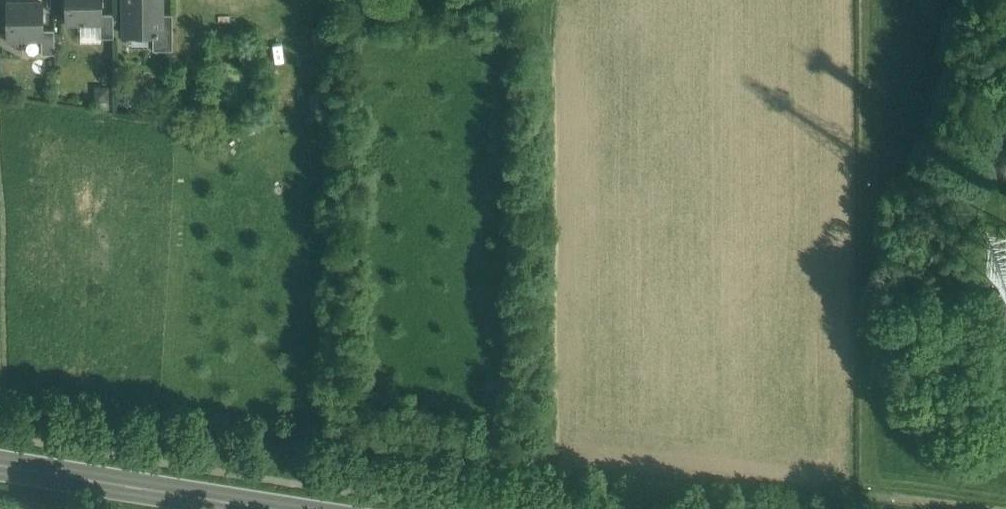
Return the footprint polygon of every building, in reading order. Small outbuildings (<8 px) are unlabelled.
[(101,0),(66,0),(66,22),(100,22),(101,22),(101,14),(101,0)] [(125,34),(153,33),(160,33),(160,14),(160,0),(125,0),(125,34)] [(42,2),(7,3),(8,38),(41,38),(43,38),(42,30),(42,2)] [(113,37),(113,14),(101,14),(101,22),(100,22),(100,38),(113,37)] [(172,14),(160,14),(160,33),(153,33),(153,50),(172,50),(172,14)] [(54,30),(42,30),(43,38),(41,38),(41,54),(54,54),(54,30)] [(985,130),(972,130),(972,138),(984,139),(985,130)] [(1002,145),(992,145),(992,155),(1002,155),(1002,145)]
